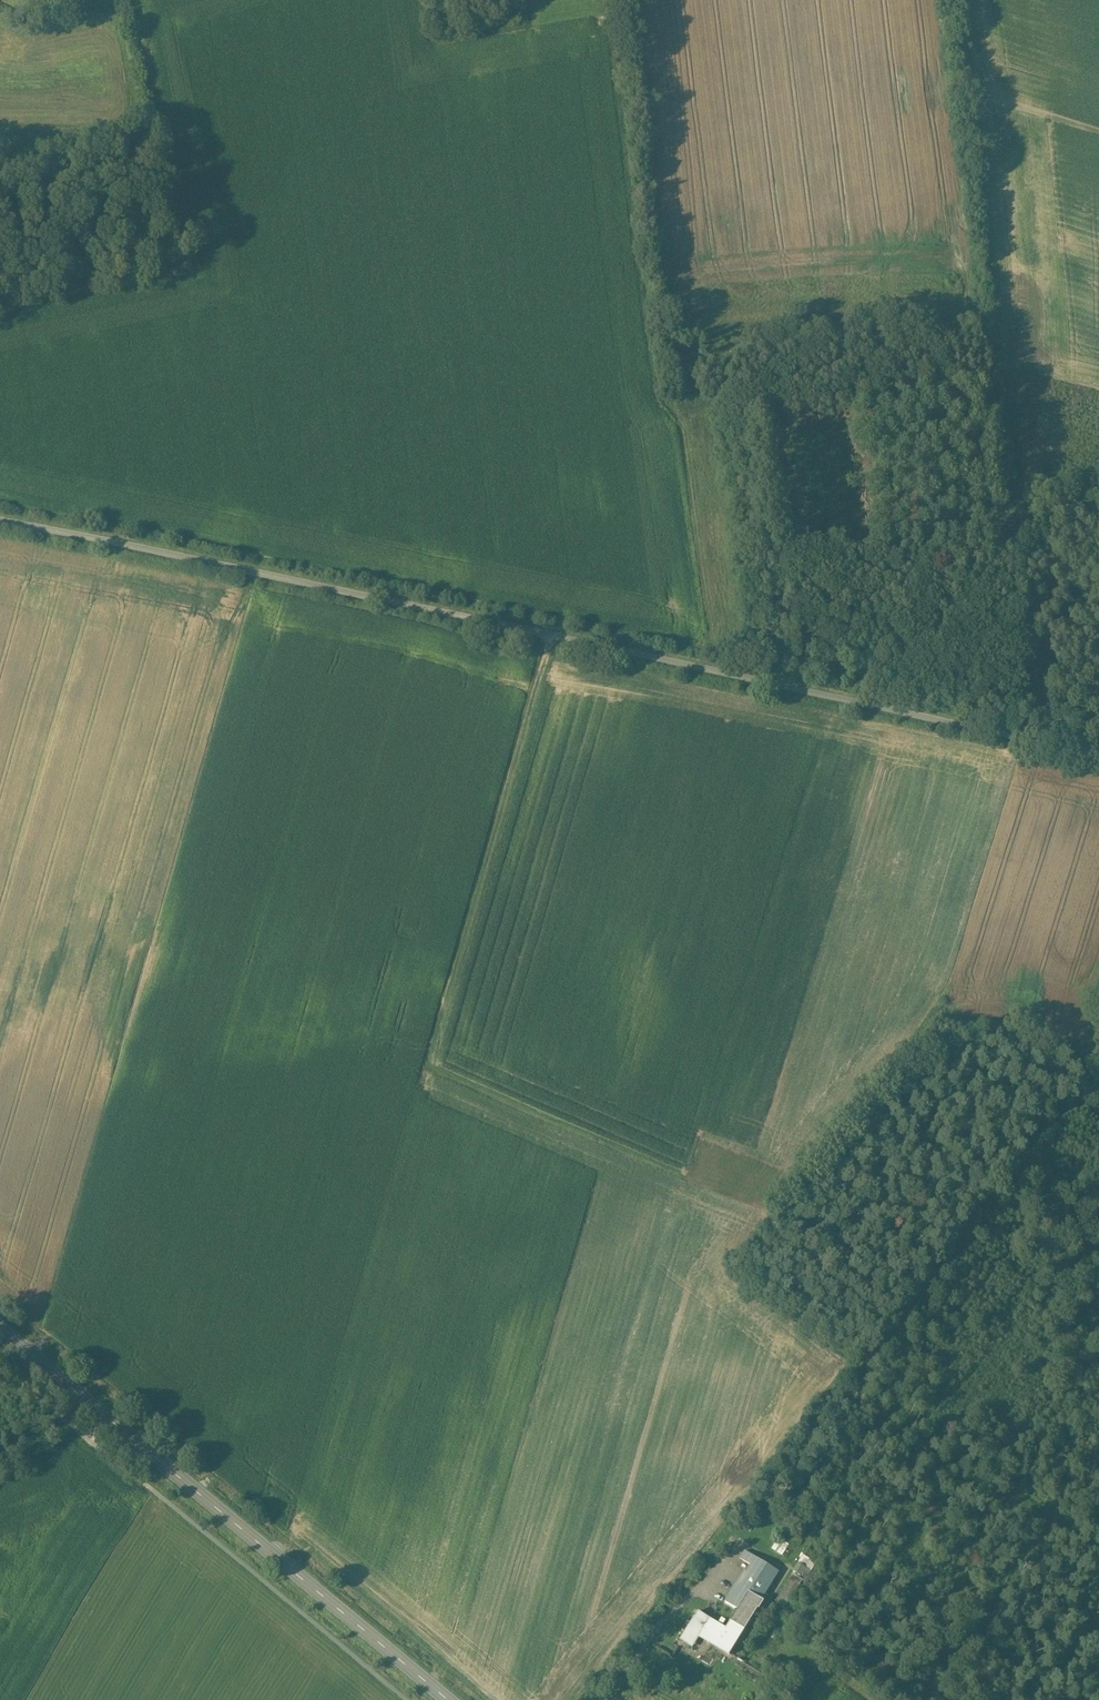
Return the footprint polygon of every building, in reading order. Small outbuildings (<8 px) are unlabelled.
[(780,1537),(774,1549),(787,1556),(793,1544),(780,1537)] [(756,1560),(744,1552),(736,1565),(748,1573),(756,1560)] [(802,1554),(796,1571),(810,1577),(816,1560),(802,1554)] [(748,1573),(739,1588),(746,1592),(759,1600),(763,1593),(765,1595),(769,1588),(765,1585),(774,1570),(757,1559),(756,1560),(748,1573)] [(739,1588),(735,1585),(724,1603),(735,1610),(746,1592),(739,1588)] [(735,1610),(728,1622),(730,1623),(743,1631),(756,1609),(758,1611),(763,1603),(759,1600),(746,1592),(735,1610)] [(725,1630),(697,1613),(688,1628),(689,1629),(685,1636),(695,1643),(698,1637),(728,1655),(743,1631),(730,1623),(725,1630)]
